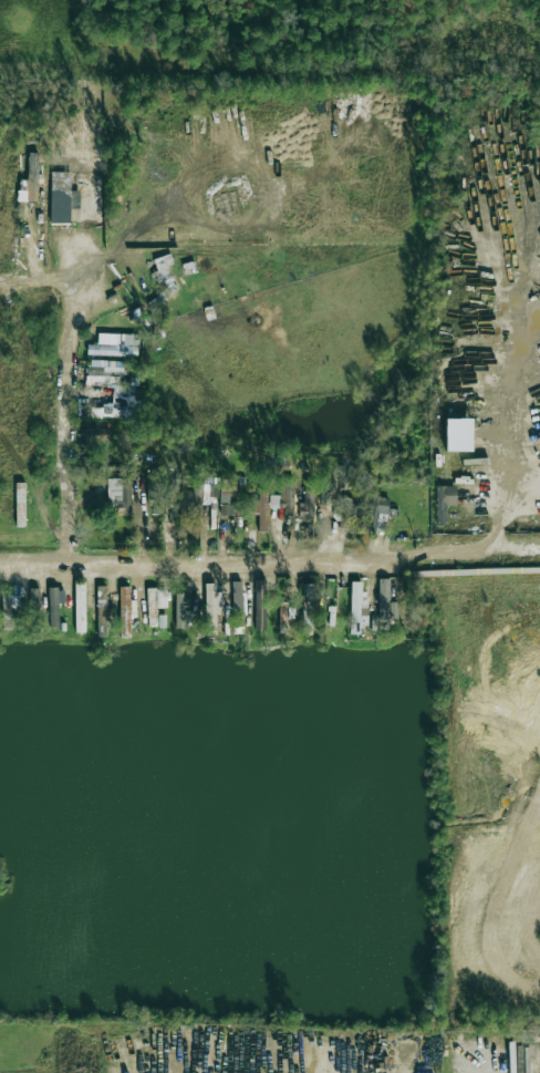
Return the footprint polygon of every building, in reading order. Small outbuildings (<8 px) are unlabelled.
[(19,180),(18,201),(37,201),(38,157),(29,157),(28,180),(19,180)] [(71,190),(71,172),(51,171),(50,223),(70,224),(70,209),(79,210),(80,191),(71,190)] [(88,355),(138,356),(139,334),(98,333),(97,345),(88,344),(88,355)] [(472,451),(472,419),(446,419),(445,451),(472,451)] [(108,479),(107,507),(115,507),(115,515),(131,515),(132,479),(108,479)] [(179,480),(168,480),(167,517),(178,517),(179,480)] [(222,480),(221,515),(235,516),(236,480),(222,480)] [(456,505),(456,486),(436,486),(437,526),(446,526),(446,505),(456,505)] [(258,513),(258,531),(269,531),(267,490),(259,491),(259,500),(250,501),(251,513),(258,513)] [(386,531),(388,497),(372,496),(370,530),(386,531)] [(390,602),(390,579),(379,579),(378,621),(398,622),(398,602),(390,602)] [(350,634),(359,634),(360,625),(365,625),(366,582),(351,582),(350,634)] [(223,592),(216,592),(215,583),(205,583),(206,613),(223,612),(223,592)] [(313,591),(313,584),(302,584),(304,616),(313,616),(311,591),(313,591)] [(167,607),(166,589),(149,589),(149,608),(167,607)] [(176,628),(189,627),(189,595),(175,595),(176,628)]
